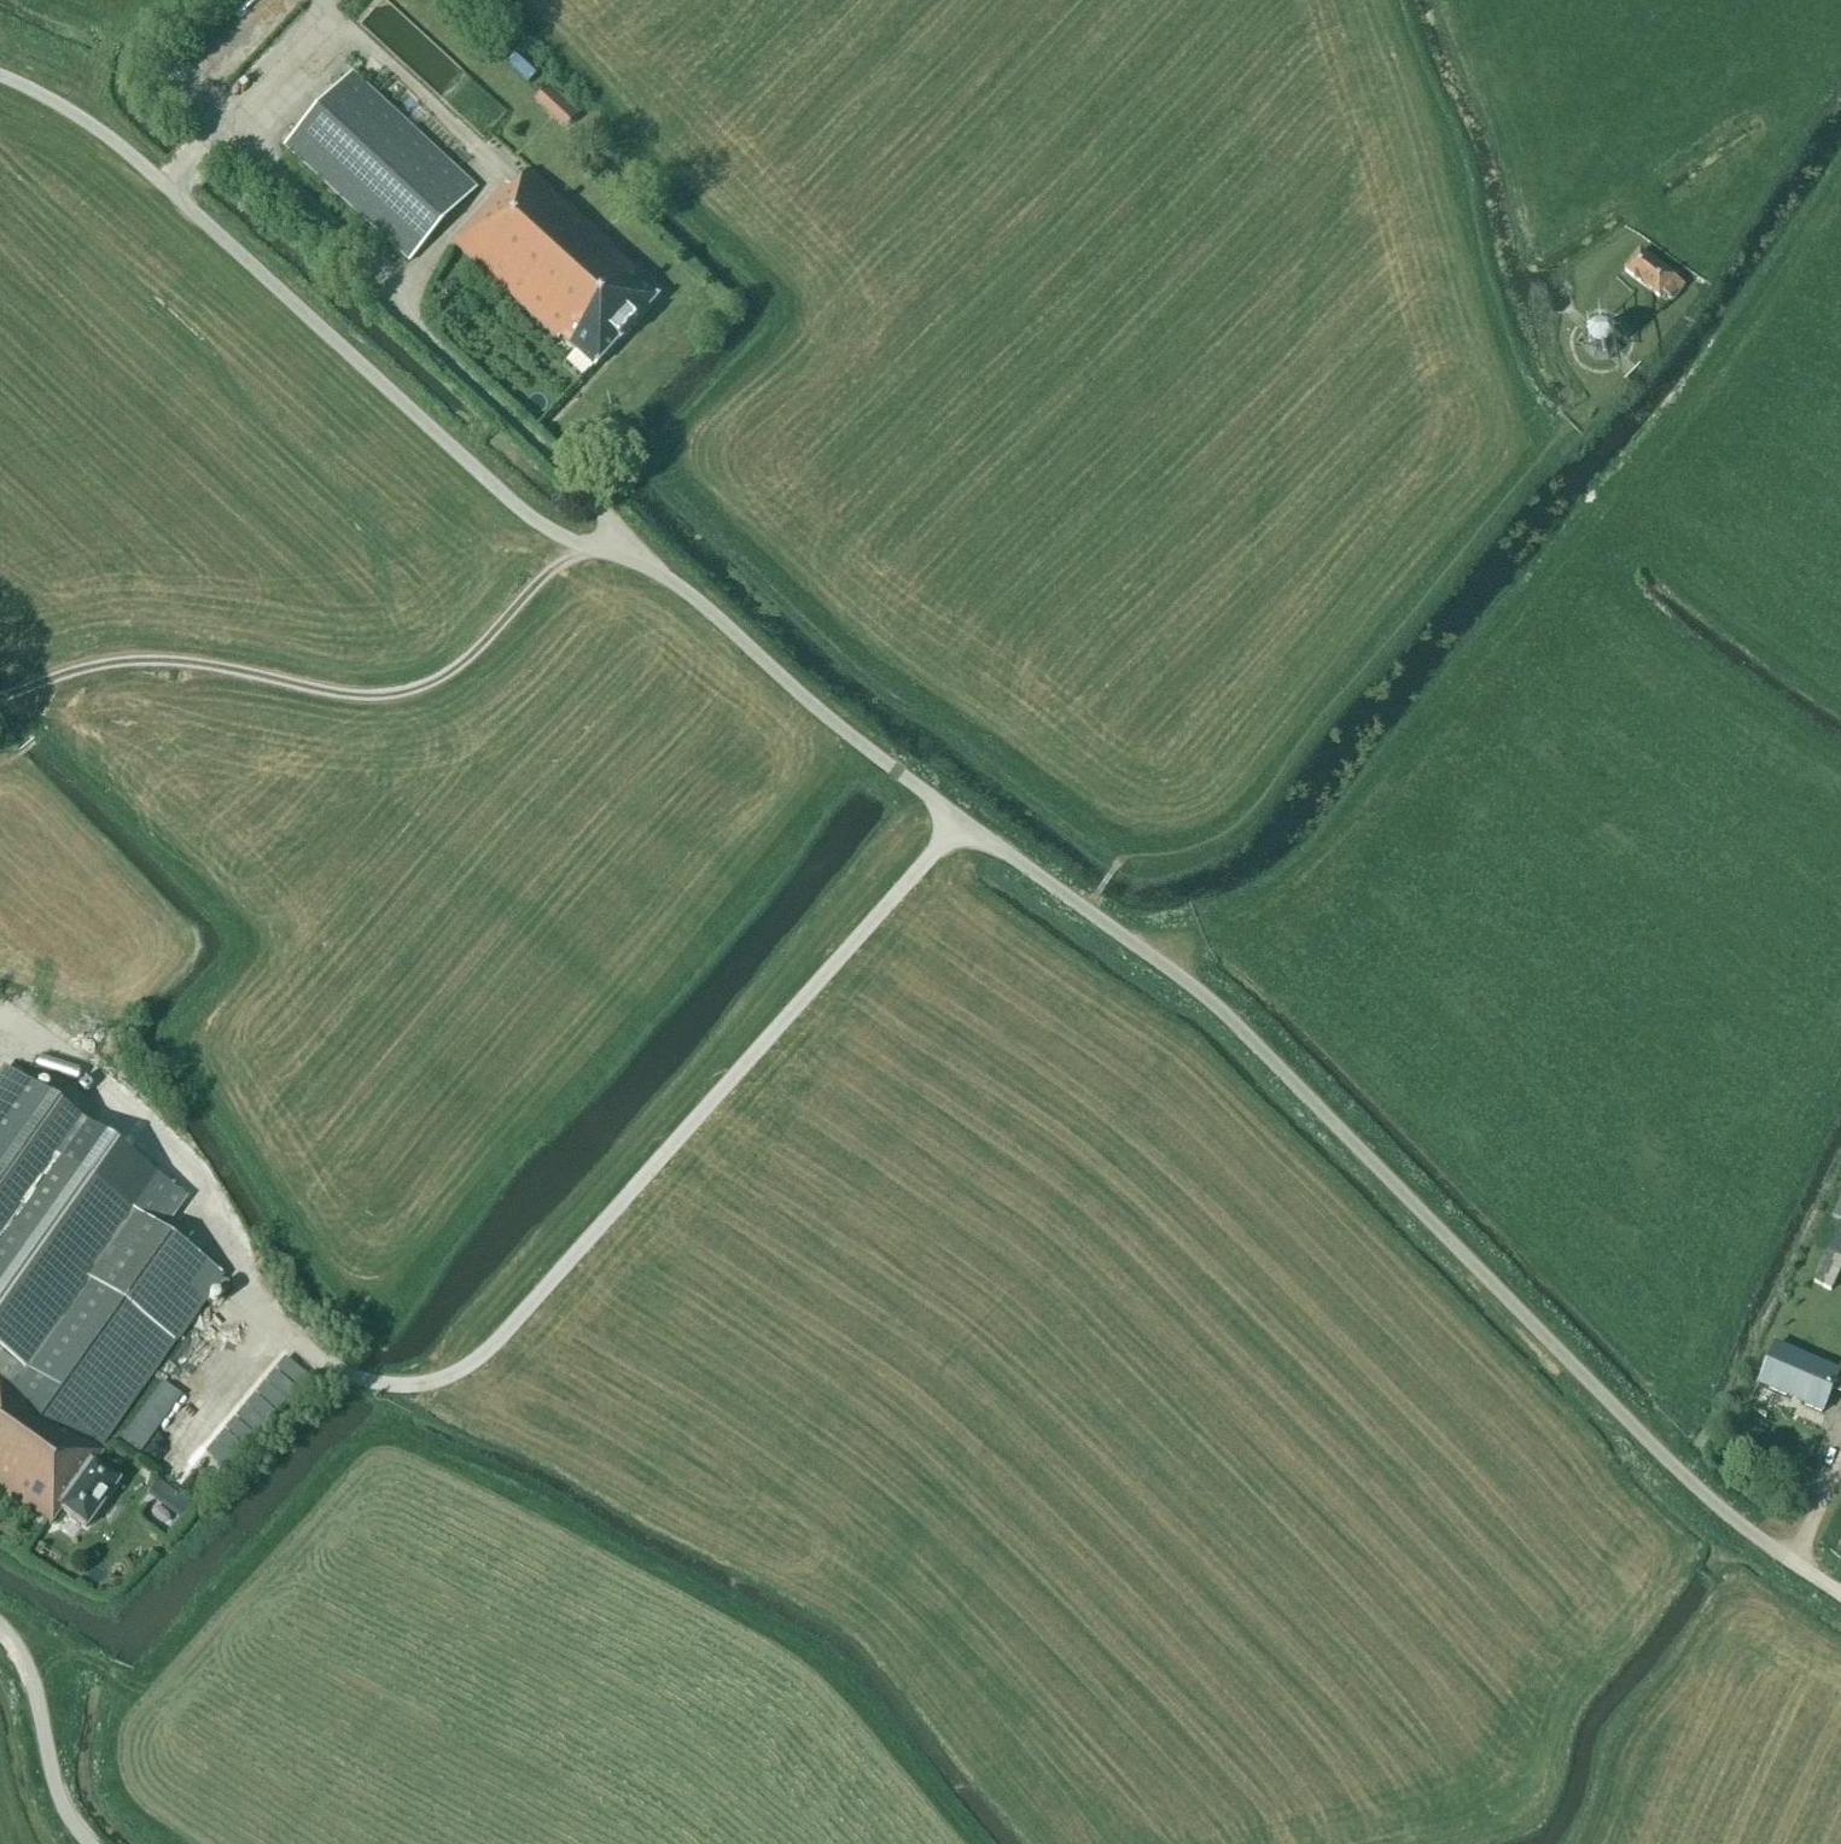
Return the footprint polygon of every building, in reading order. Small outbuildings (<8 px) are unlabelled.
[(410,261),(474,188),(353,75),(286,146),(410,261)] [(536,102),(566,130),(580,115),(551,87),(536,102)] [(482,175),(487,165),(464,151),(458,162),(482,175)] [(504,185),(453,244),(559,341),(562,338),(576,351),(567,362),(585,378),(594,367),(597,370),(622,340),(623,341),(639,322),(638,321),(662,293),(608,248),(610,246),(525,173),(510,190),(504,185)] [(1625,272),(1659,299),(1663,294),(1672,302),(1684,286),(1640,252),(1625,272)] [(1584,348),(1593,358),(1607,360),(1618,351),(1619,337),(1610,326),(1596,325),(1585,334),(1584,348)] [(51,1526),(61,1511),(87,1529),(119,1483),(94,1465),(105,1450),(100,1446),(221,1276),(60,1161),(84,1128),(0,1069),(0,1490),(51,1526)] [(1833,1251),(1840,1233),(1840,1199),(1833,1217),(1821,1246),(1833,1251)] [(1823,1413),(1832,1391),(1840,1394),(1840,1369),(1840,1372),(1777,1345),(1760,1386),(1823,1413)] [(160,1374),(123,1436),(145,1449),(182,1387),(160,1374)] [(270,1413),(264,1407),(279,1391),(262,1376),(217,1424),(240,1445),(270,1413)] [(146,1496),(160,1506),(171,1490),(157,1480),(146,1496)]
